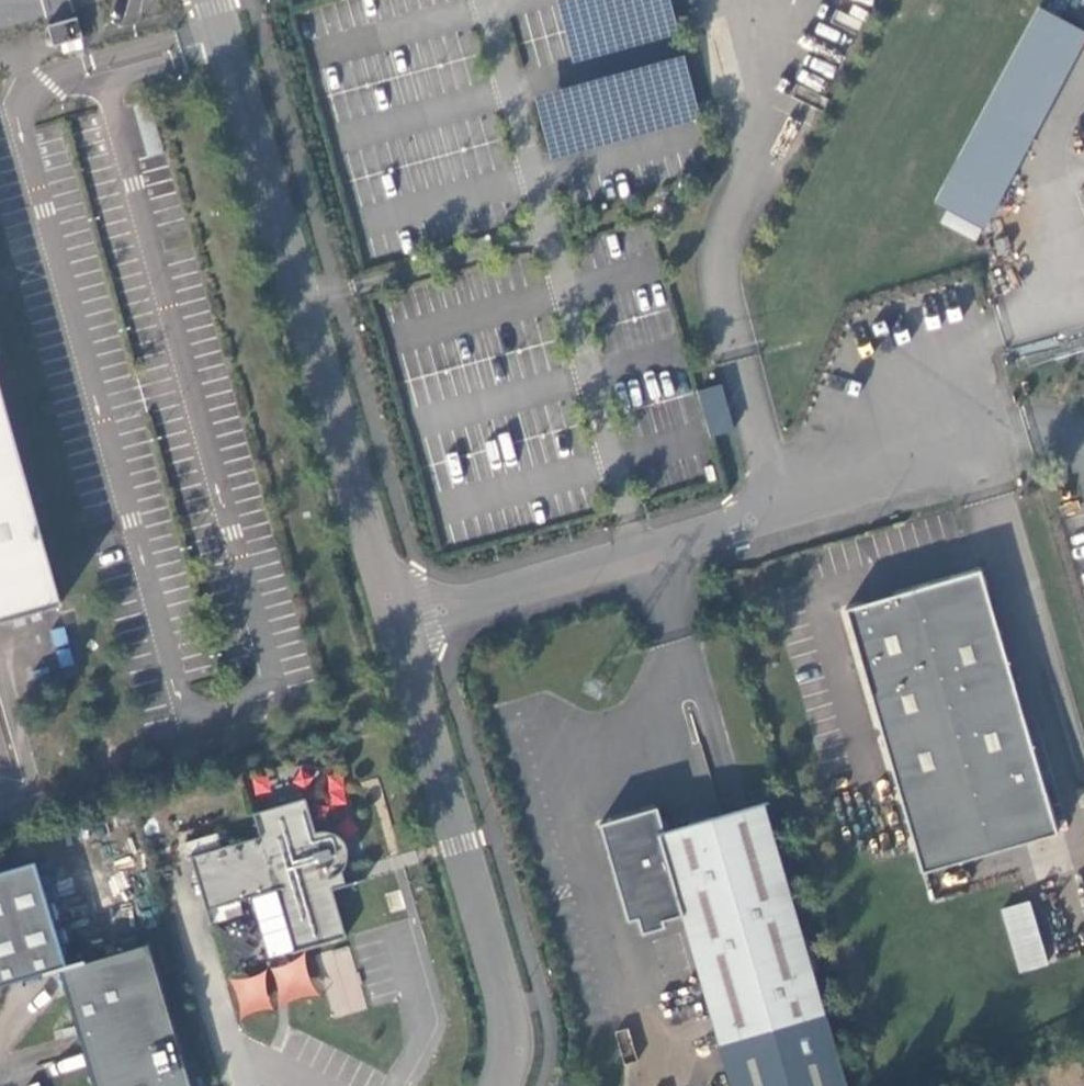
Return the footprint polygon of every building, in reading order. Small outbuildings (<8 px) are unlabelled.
[(1036,5),(925,211),(976,236),(1083,37),(1083,24),(1036,5)] [(76,19),(47,27),(53,48),(82,40),(76,19)] [(547,157),(700,123),(685,58),(533,91),(547,157)] [(722,385),(699,390),(710,436),(732,431),(722,385)] [(59,608),(0,395),(0,625),(59,608)] [(905,823),(921,875),(1054,836),(976,571),(969,573),(842,610),(905,823)] [(720,1041),(826,1013),(761,793),(659,826),(681,905),(720,1041)] [(255,807),(257,831),(188,852),(208,910),(276,886),(295,951),(347,935),(331,883),(345,881),(340,866),(346,853),(347,842),(344,831),(328,823),(312,827),(302,794),(255,807)] [(681,905),(659,826),(651,801),(596,816),(628,919),(641,916),(647,931),(665,928),(663,912),(681,905)] [(185,1072),(182,1072),(145,946),(83,964),(82,962),(63,967),(33,865),(0,875),(0,988),(41,976),(42,977),(57,973),(90,1085),(189,1085),(185,1072)] [(1028,902),(1002,910),(1020,972),(1046,965),(1028,902)] [(335,1015),(364,1008),(351,945),(321,951),(335,1015)]
